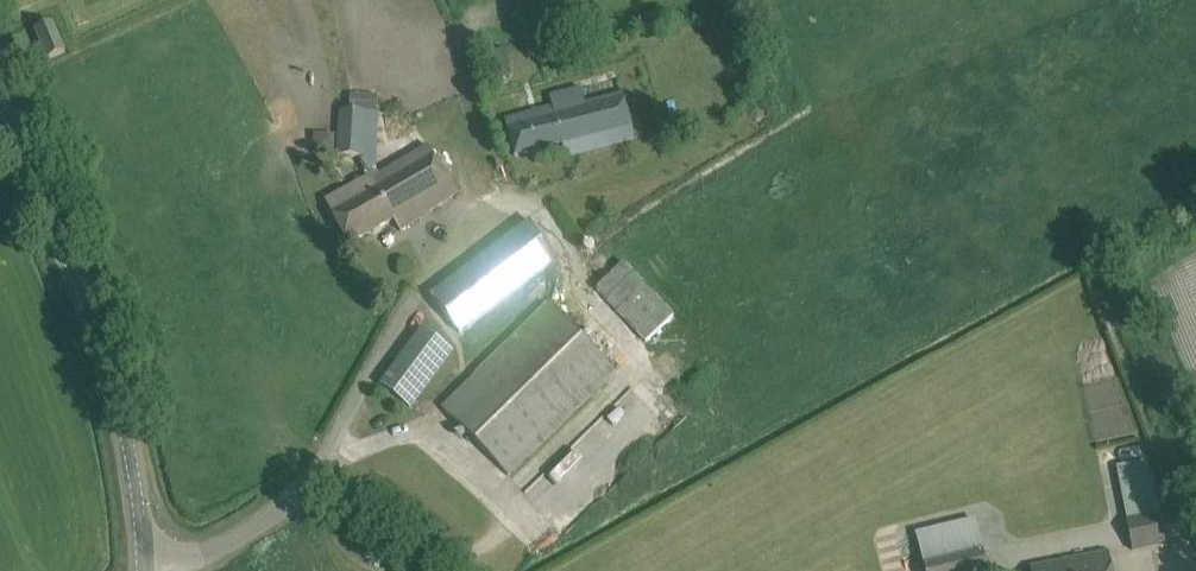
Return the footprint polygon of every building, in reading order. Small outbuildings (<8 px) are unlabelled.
[(36,30),(48,59),(65,52),(53,23),(36,30)] [(489,53),(497,80),(513,75),(504,48),(489,53)] [(634,139),(629,117),(623,95),(584,105),(580,89),(551,97),(552,107),(506,120),(515,156),(562,145),(565,157),(634,139)] [(337,154),(362,156),(366,113),(342,110),(337,154)] [(459,193),(446,173),(427,145),(327,203),(350,244),(394,220),(401,231),(459,193)] [(432,296),(459,332),(552,262),(531,221),(432,296)] [(624,263),(596,289),(647,344),(675,317),(624,263)] [(443,408),(509,475),(616,371),(550,303),(443,408)] [(381,385),(410,407),(453,350),(424,328),(381,385)] [(555,471),(561,478),(585,455),(579,448),(555,471)] [(1127,521),(1133,550),(1161,545),(1155,518),(1160,517),(1151,472),(1148,473),(1146,463),(1118,468),(1128,521),(1127,521)] [(975,519),(917,533),(923,559),(925,570),(989,570),(982,545),(975,519)] [(1108,551),(1031,568),(1031,570),(1113,570),(1108,551)]
